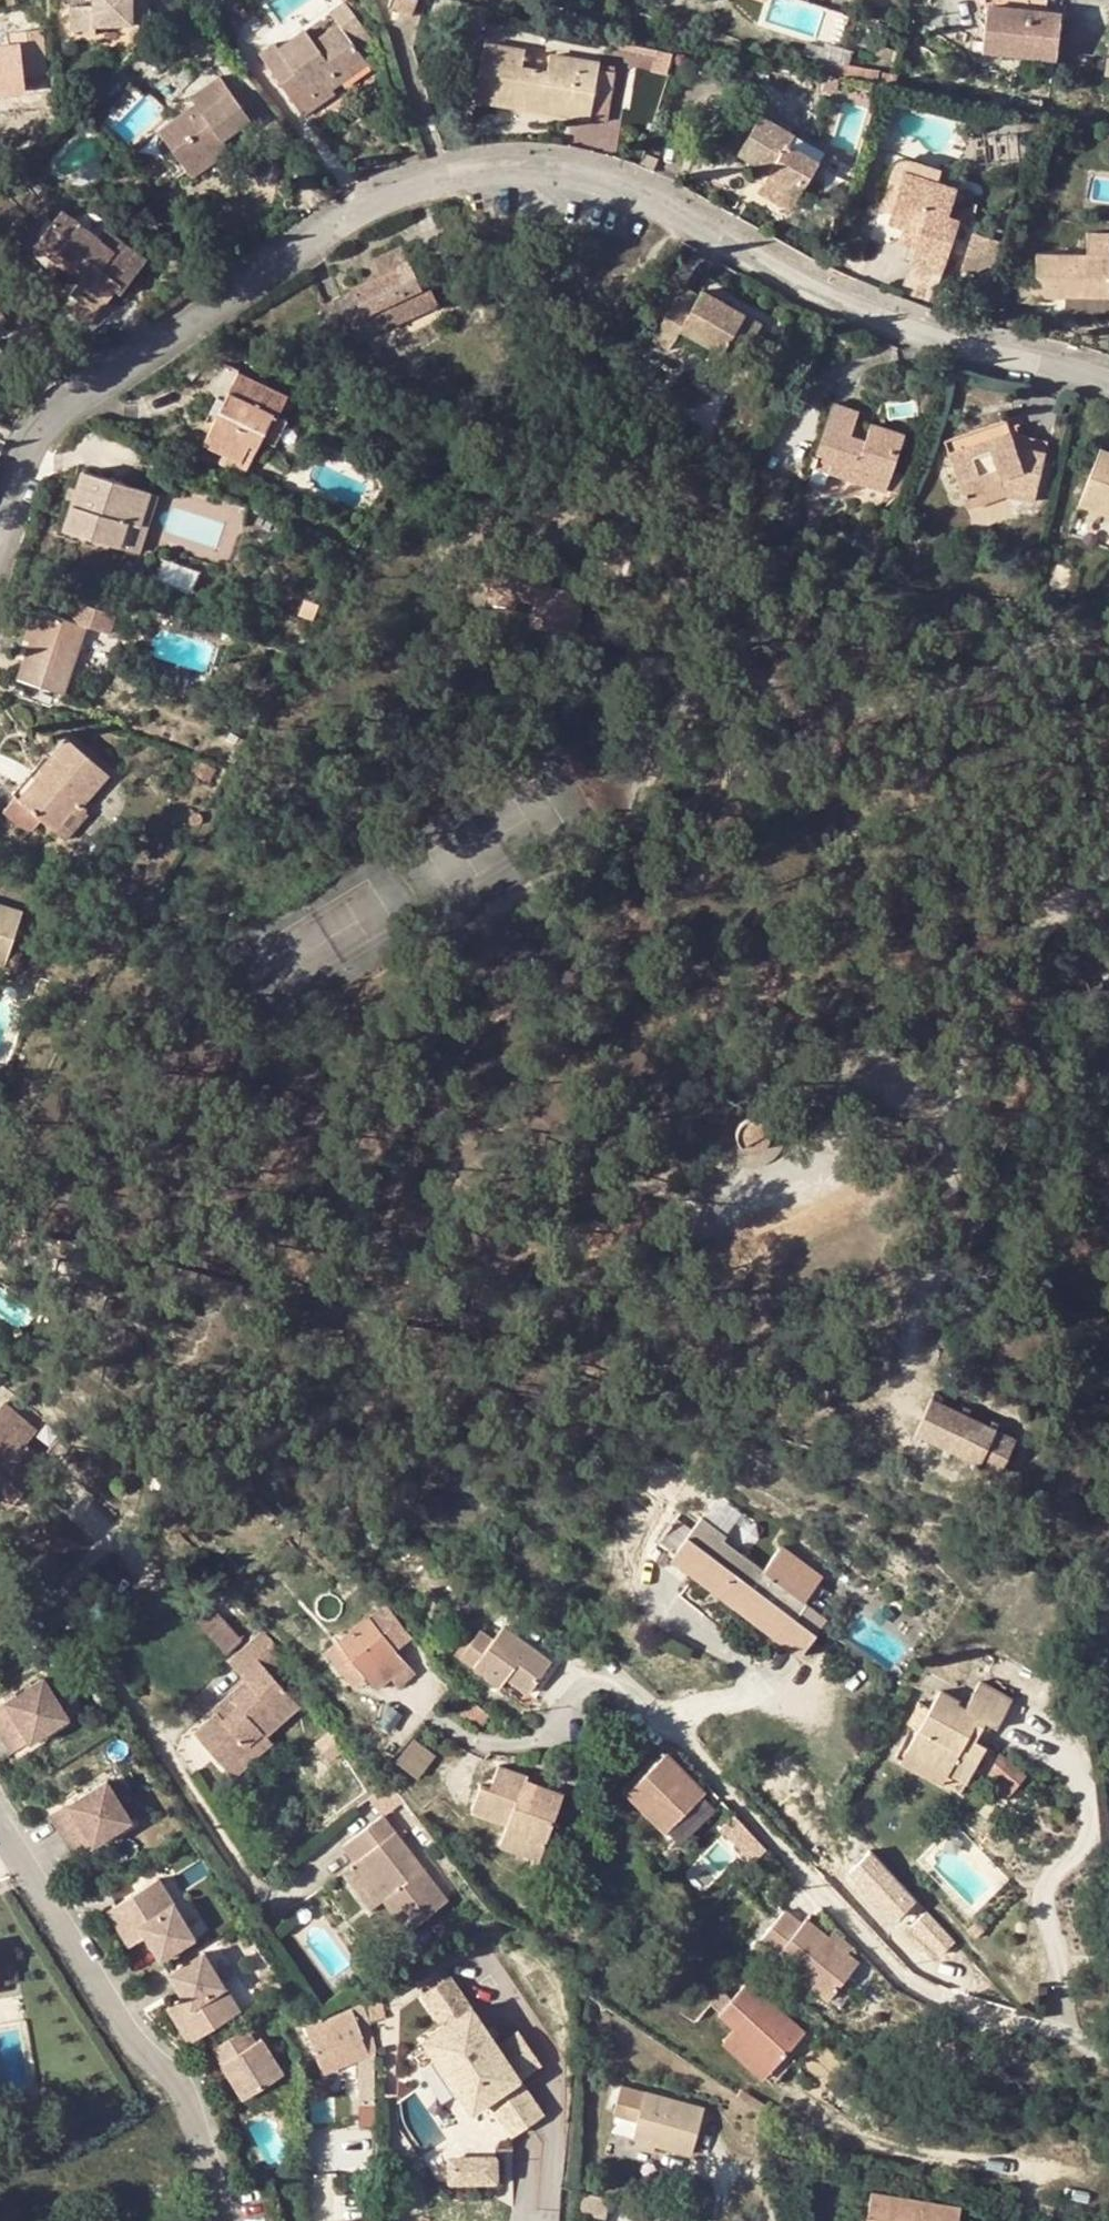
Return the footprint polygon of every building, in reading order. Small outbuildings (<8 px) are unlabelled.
[(130,45),(151,28),(149,0),(94,0),(94,5),(72,5),(72,29),(96,29),(96,21),(129,20),(130,45)] [(366,30),(347,0),(345,0),(332,10),(341,23),(352,39),(366,30)] [(390,5),(411,14),(416,0),(392,0),(390,5)] [(989,5),(1045,11),(1046,0),(990,0),(989,5)] [(989,5),(984,49),(1055,57),(1060,13),(1045,11),(989,5)] [(367,61),(352,39),(341,23),(315,41),(307,29),(280,48),(276,42),(261,54),(303,113),(334,91),(330,88),(367,61)] [(476,99),(517,106),(519,95),(572,105),(570,116),(590,119),(594,93),(610,95),(613,72),(599,69),(600,60),(549,53),(547,66),(524,62),(526,49),(484,42),(476,99)] [(669,62),(672,53),(662,49),(658,59),(669,62)] [(817,74),(827,75),(837,77),(877,84),(879,71),(879,70),(820,59),(817,74)] [(225,94),(232,90),(220,73),(214,78),(225,94)] [(836,87),(837,77),(827,75),(826,86),(836,87)] [(189,168),(224,142),(220,136),(249,116),(232,90),(225,94),(214,78),(191,94),(199,105),(204,110),(197,114),(193,109),(162,130),(189,168)] [(131,81),(99,112),(110,128),(144,93),(131,81)] [(519,95),(517,106),(570,116),(572,105),(519,95)] [(204,110),(199,105),(193,109),(197,114),(204,110)] [(739,152),(758,163),(770,170),(765,179),(797,198),(820,159),(790,142),(794,134),(761,115),(739,152)] [(790,142),(820,159),(824,152),(794,134),(790,142)] [(981,134),(981,161),(1024,161),(1024,134),(981,134)] [(157,159),(142,139),(130,147),(144,168),(157,159)] [(224,142),(189,168),(194,176),(231,150),(224,142)] [(905,168),(932,178),(937,164),(902,154),(894,161),(881,197),(894,201),(905,168)] [(758,163),(753,173),(764,180),(765,179),(770,170),(758,163)] [(958,186),(932,178),(905,168),(894,201),(888,221),(901,226),(897,240),(915,246),(909,265),(942,275),(961,219),(948,214),(958,186)] [(758,190),(791,210),(797,198),(765,179),(764,180),(758,190)] [(81,280),(71,292),(97,312),(116,288),(121,291),(146,258),(105,226),(99,236),(63,209),(54,221),(41,237),(58,250),(51,258),(81,280)] [(41,237),(54,221),(47,215),(34,231),(41,237)] [(1108,296),(1108,233),(1087,233),(1086,255),(1037,254),(1036,284),(1017,283),(1018,298),(1035,299),(1036,294),(1108,296)] [(41,237),(34,244),(51,258),(58,250),(41,237)] [(381,272),(408,259),(402,243),(375,257),(381,272)] [(420,283),(408,259),(381,272),(350,286),(352,291),(318,305),(339,348),(437,303),(427,280),(420,283)] [(660,326),(676,335),(681,326),(725,351),(727,344),(746,354),(761,324),(700,289),(698,294),(682,285),(660,326)] [(65,301),(91,321),(97,312),(71,292),(65,301)] [(676,335),(660,326),(654,337),(670,346),(676,335)] [(237,371),(223,364),(204,390),(223,400),(237,371)] [(261,438),(273,412),(278,415),(287,395),(237,371),(223,400),(203,443),(225,454),(242,461),(250,444),(257,447),(261,438)] [(865,482),(887,490),(887,487),(893,470),(904,435),(871,423),(865,441),(851,435),(858,412),(833,403),(815,456),(831,462),(829,471),(865,482)] [(278,415),(273,412),(261,438),(275,444),(286,419),(278,415)] [(1014,439),(1010,428),(986,437),(990,447),(1014,439)] [(1016,443),(1045,450),(1048,436),(1019,430),(1016,443)] [(1004,491),(1034,499),(1045,450),(1016,443),(1015,442),(1014,439),(990,447),(986,437),(948,450),(964,497),(1001,483),(1004,491)] [(225,454),(221,463),(245,474),(257,447),(250,444),(242,461),(225,454)] [(1101,447),(1080,501),(1108,513),(1108,450),(1101,447)] [(831,462),(815,456),(812,464),(829,471),(831,462)] [(65,528),(119,545),(128,521),(138,525),(151,490),(83,470),(65,528)] [(893,470),(887,487),(900,491),(905,474),(893,470)] [(826,478),(862,491),(865,482),(829,471),(826,478)] [(1001,483),(964,497),(966,505),(1004,491),(1001,483)] [(138,551),(158,492),(151,490),(138,525),(128,521),(119,545),(138,551)] [(491,587),(520,593),(536,597),(531,623),(576,632),(584,593),(552,586),(554,570),(497,559),(491,587)] [(520,593),(491,587),(489,597),(518,603),(520,593)] [(110,631),(117,612),(76,599),(75,602),(70,618),(61,615),(41,609),(36,625),(32,640),(20,676),(64,690),(86,623),(110,631)] [(61,615),(70,618),(75,602),(66,600),(61,615)] [(30,623),(26,637),(32,640),(36,625),(30,623)] [(34,827),(43,818),(57,831),(82,803),(109,774),(68,737),(40,768),(42,772),(20,797),(18,796),(6,809),(19,821),(34,827)] [(216,768),(202,762),(197,772),(210,778),(216,768)] [(82,803),(57,831),(62,835),(87,808),(82,803)] [(7,963),(24,909),(0,901),(0,961),(7,963)] [(772,1136),(770,1130),(767,1125),(763,1122),(758,1120),(752,1120),(747,1122),(743,1125),(740,1129),(738,1134),(739,1140),(740,1145),(744,1149),(748,1152),(753,1153),(759,1153),(764,1151),(769,1147),(771,1141),(772,1136)] [(15,1498),(48,1460),(29,1442),(38,1431),(12,1408),(16,1404),(7,1396),(0,1404),(0,1485),(15,1498)] [(932,1396),(915,1431),(1000,1471),(1017,1437),(932,1396)] [(8,1505),(15,1498),(0,1485),(0,1498),(8,1505)] [(699,1570),(739,1602),(764,1570),(725,1540),(728,1536),(702,1516),(687,1536),(711,1556),(699,1570)] [(711,1556),(687,1536),(675,1551),(699,1570),(711,1556)] [(780,1551),(764,1570),(739,1602),(779,1634),(791,1619),(821,1581),(780,1551)] [(242,1636),(211,1602),(201,1601),(192,1610),(228,1650),(242,1636)] [(387,1602),(385,1604),(329,1648),(357,1683),(368,1676),(378,1688),(394,1677),(410,1664),(396,1649),(414,1633),(387,1602)] [(791,1619),(779,1634),(804,1654),(817,1639),(791,1619)] [(495,1638),(481,1627),(461,1653),(500,1684),(508,1676),(529,1691),(552,1660),(505,1624),(495,1638)] [(241,1675),(280,1646),(265,1628),(229,1660),(241,1675)] [(268,1669),(287,1654),(280,1646),(241,1675),(246,1680),(252,1686),(234,1699),(241,1707),(223,1722),(216,1714),(196,1732),(227,1768),(248,1751),(246,1748),(263,1733),(266,1736),(300,1706),(268,1669)] [(410,1664),(394,1677),(401,1686),(417,1673),(410,1664)] [(4,1754),(61,1719),(37,1680),(0,1702),(0,1747),(4,1754)] [(246,1680),(212,1709),(216,1714),(223,1722),(241,1707),(234,1699),(252,1686),(246,1680)] [(969,1752),(976,1739),(986,1720),(998,1725),(1012,1698),(981,1681),(968,1707),(960,1703),(963,1698),(940,1687),(931,1706),(920,1727),(909,1747),(932,1760),(927,1772),(962,1791),(980,1756),(969,1752)] [(461,1689),(451,1701),(480,1726),(490,1714),(461,1689)] [(910,1721),(920,1727),(931,1706),(920,1701),(910,1721)] [(980,1756),(985,1744),(976,1739),(969,1752),(980,1756)] [(412,1780),(432,1760),(413,1743),(395,1762),(412,1780)] [(909,1747),(902,1759),(927,1772),(932,1760),(909,1747)] [(629,1790),(667,1829),(706,1792),(668,1753),(629,1790)] [(1023,1776),(1001,1758),(990,1777),(1010,1793),(1023,1776)] [(508,1821),(506,1828),(547,1842),(565,1793),(527,1778),(529,1775),(499,1764),(491,1787),(481,1784),(473,1807),(508,1821)] [(386,1814),(407,1798),(393,1780),(371,1797),(384,1814),(386,1814)] [(42,1816),(66,1856),(123,1821),(98,1781),(42,1816)] [(706,1792),(667,1829),(678,1840),(716,1802),(706,1792)] [(721,1820),(758,1858),(768,1847),(732,1809),(721,1820)] [(408,1930),(450,1899),(386,1814),(384,1814),(344,1845),(356,1861),(343,1870),(358,1889),(369,1880),(408,1930)] [(500,1842),(541,1858),(547,1842),(506,1828),(500,1842)] [(124,1933),(139,1923),(146,1933),(160,1956),(194,1935),(158,1875),(107,1907),(124,1933)] [(861,1961),(850,1952),(830,1936),(808,1916),(802,1922),(788,1908),(761,1939),(829,1997),(861,1961)] [(124,1933),(130,1942),(146,1933),(139,1923),(124,1933)] [(830,1936),(850,1952),(855,1946),(836,1930),(830,1936)] [(203,1948),(168,1970),(183,1993),(189,2003),(173,2013),(189,2039),(240,2008),(203,1948)] [(19,1964),(4,1965),(5,1994),(21,1993),(19,1964)] [(497,2046),(450,1976),(423,1994),(444,2026),(425,2039),(472,2110),(488,2099),(512,2136),(519,2131),(544,2114),(519,2078),(541,2064),(519,2031),(497,2046)] [(770,2070),(783,2056),(805,2032),(750,1980),(719,2013),(736,2028),(748,2040),(743,2044),(770,2070)] [(183,1993),(167,2003),(173,2013),(189,2003),(183,1993)] [(385,1999),(369,2001),(372,2017),(388,2014),(385,1999)] [(377,2085),(377,2050),(373,2023),(362,2004),(307,2026),(318,2053),(362,2036),(368,2050),(360,2053),(362,2085),(377,2085)] [(231,2073),(245,2094),(284,2068),(261,2033),(254,2037),(245,2023),(213,2045),(223,2060),(228,2057),(236,2070),(231,2073)] [(743,2044),(748,2040),(736,2028),(724,2040),(770,2084),(790,2062),(783,2056),(770,2070),(743,2044)] [(362,2036),(318,2053),(324,2067),(360,2053),(368,2050),(362,2036)] [(228,2057),(223,2060),(231,2073),(236,2070),(228,2057)] [(637,2138),(657,2142),(693,2152),(705,2108),(622,2086),(614,2112),(627,2115),(630,2103),(641,2106),(638,2118),(633,2136),(637,2138)] [(26,2102),(34,2100),(32,2090),(23,2092),(26,2102)] [(755,2095),(753,2101),(768,2111),(771,2104),(755,2095)] [(630,2103),(627,2115),(638,2118),(641,2106),(630,2103)] [(377,2126),(375,2106),(359,2108),(361,2127),(377,2126)] [(635,2146),(654,2151),(657,2142),(637,2138),(635,2146)] [(495,2156),(449,2157),(449,2180),(495,2180),(495,2156)] [(606,2215),(610,2196),(580,2190),(575,2208),(606,2215)] [(962,2208),(873,2192),(868,2220),(959,2220),(962,2208)]
